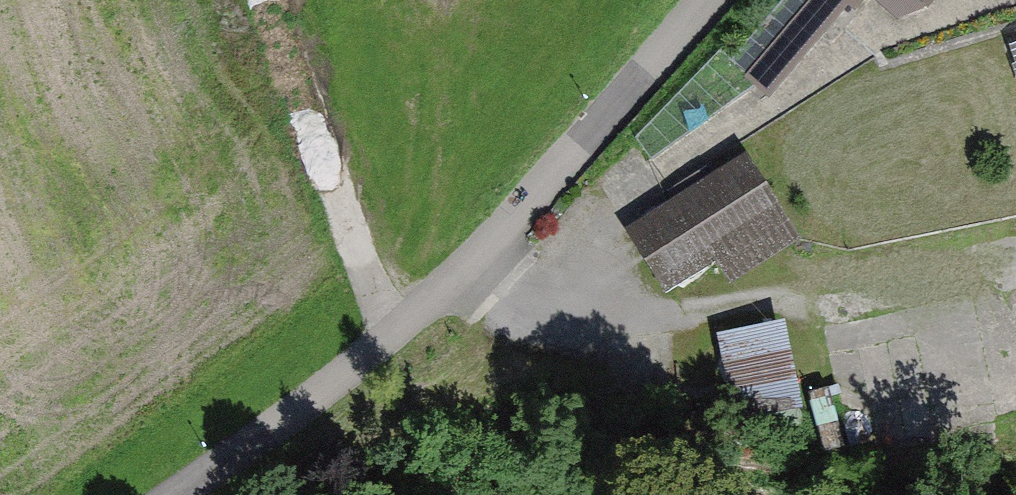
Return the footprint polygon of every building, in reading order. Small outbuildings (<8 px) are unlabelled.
[(731,58),(771,92),(847,0),(779,0),(731,58)] [(746,149),(625,226),(666,290),(715,259),(787,213),(746,149)] [(801,235),(787,213),(715,259),(729,281),(801,235)] [(727,424),(798,420),(792,324),(721,328),(727,424)]
